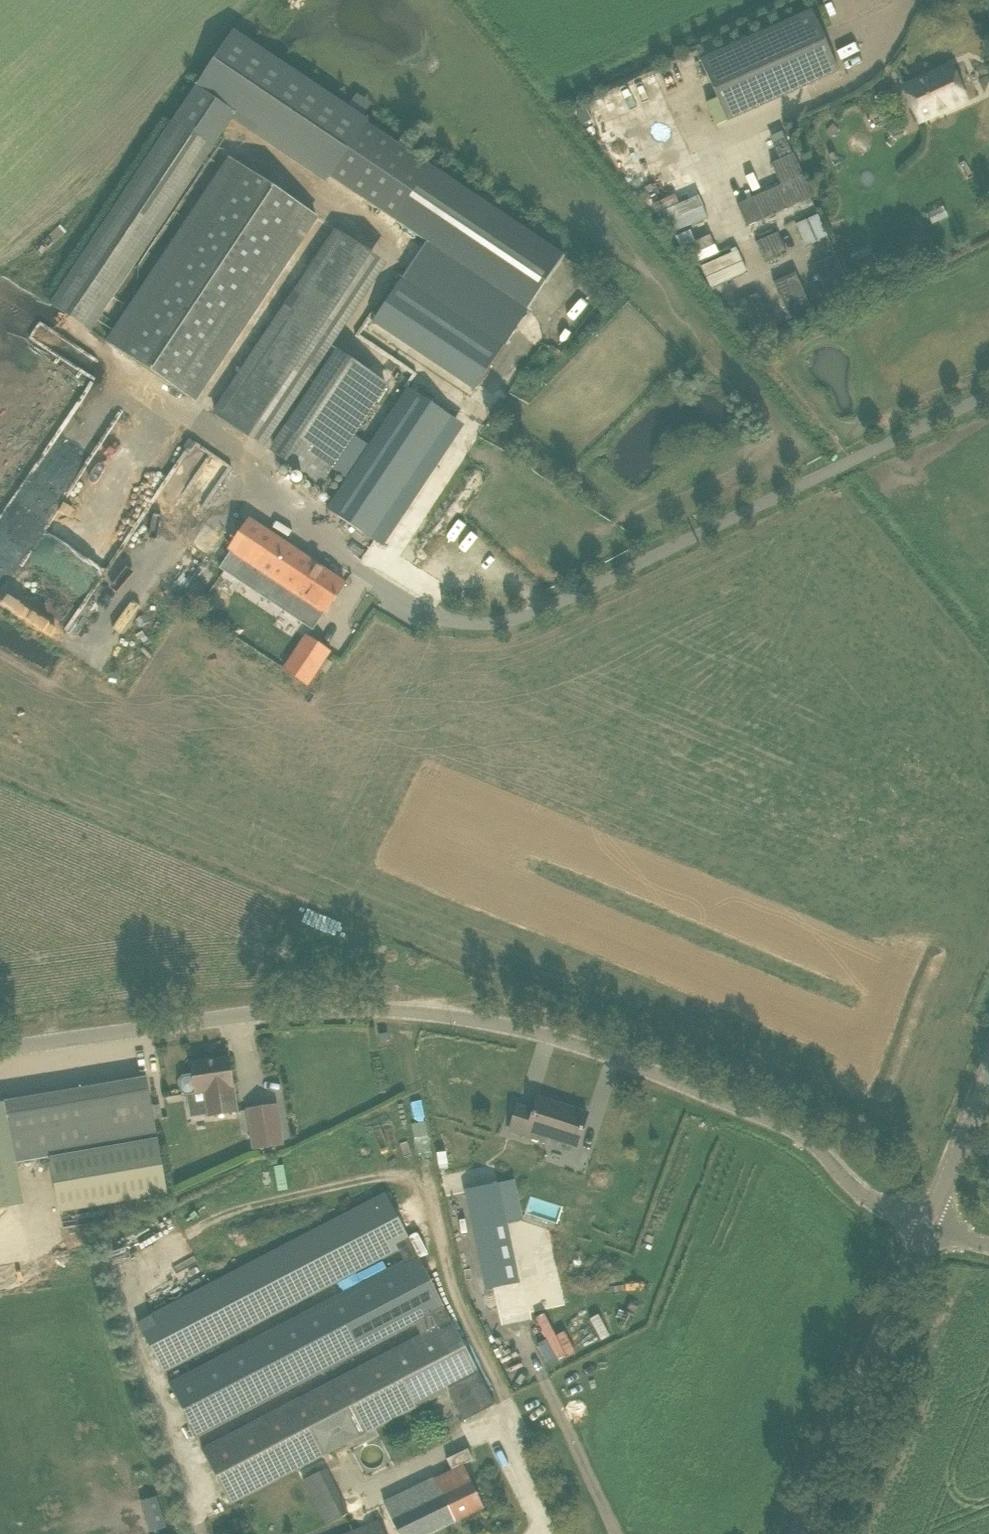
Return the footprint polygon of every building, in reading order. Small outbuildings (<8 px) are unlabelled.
[(700,61),(727,121),(839,71),(812,11),(700,61)] [(195,87),(329,176),(365,121),(232,32),(195,87)] [(951,67),(904,87),(919,122),(966,102),(951,67)] [(348,105),(364,111),(369,99),(354,92),(348,105)] [(593,120),(585,106),(575,111),(582,125),(593,120)] [(565,255),(431,165),(365,121),(329,176),(428,243),(528,310),(565,255)] [(784,133),(769,139),(779,161),(790,156),(794,155),(784,133)] [(747,226),(789,208),(809,199),(790,156),(779,161),(770,165),(779,186),(738,204),(747,226)] [(108,344),(193,400),(316,215),(232,159),(108,344)] [(698,198),(662,214),(671,236),(708,220),(698,198)] [(818,217),(796,227),(806,249),(828,239),(818,217)] [(680,248),(694,241),(690,230),(675,237),(680,248)] [(778,234),(756,244),(766,266),(788,256),(778,234)] [(372,269),(326,235),(207,422),(260,452),(372,269)] [(709,236),(688,245),(692,256),(714,247),(709,236)] [(470,395),(528,310),(428,243),(368,327),(470,395)] [(737,253),(701,269),(711,291),(747,275),(737,253)] [(836,258),(814,267),(830,304),(852,295),(836,258)] [(796,275),(774,285),(790,322),(812,312),(796,275)] [(385,386),(337,354),(271,453),(319,485),(385,386)] [(325,509),(354,527),(374,541),(455,419),(406,386),(325,509)] [(82,512),(74,527),(117,550),(125,535),(82,512)] [(288,602),(291,604),(319,622),(345,584),(248,519),(219,562),(285,606),(288,602)] [(329,652),(315,643),(302,663),(292,657),(283,671),(307,686),(329,652)] [(237,1112),(233,1087),(229,1058),(192,1064),(194,1075),(184,1076),(180,1081),(182,1091),(186,1094),(205,1091),(209,1116),(237,1112)] [(60,1213),(117,1204),(166,1195),(156,1133),(154,1119),(147,1078),(3,1103),(3,1104),(6,1104),(16,1163),(49,1158),(58,1213),(60,1213)] [(534,1111),(518,1105),(510,1130),(546,1142),(548,1137),(577,1146),(587,1114),(538,1098),(534,1111)] [(16,1163),(6,1104),(3,1104),(0,1105),(0,1210),(24,1205),(16,1163)] [(276,1109),(248,1112),(253,1151),(280,1148),(276,1109)] [(466,1191),(486,1289),(519,1282),(499,1184),(466,1191)] [(439,1326),(423,1335),(202,1450),(230,1505),(448,1391),(464,1420),(495,1404),(469,1355),(477,1351),(469,1335),(461,1339),(411,1242),(386,1194),(138,1323),(163,1371),(398,1249),(404,1260),(169,1383),(197,1437),(433,1314),(439,1326)] [(11,1259),(9,1217),(0,1218),(0,1260),(11,1259)] [(378,1520),(384,1533),(421,1533),(484,1507),(466,1470),(463,1465),(384,1503),(389,1515),(378,1520)] [(326,1467),(301,1479),(323,1524),(348,1512),(326,1467)] [(145,1500),(155,1531),(166,1527),(156,1496),(145,1500)] [(378,1520),(366,1526),(351,1533),(347,1533),(384,1533),(378,1520)]
